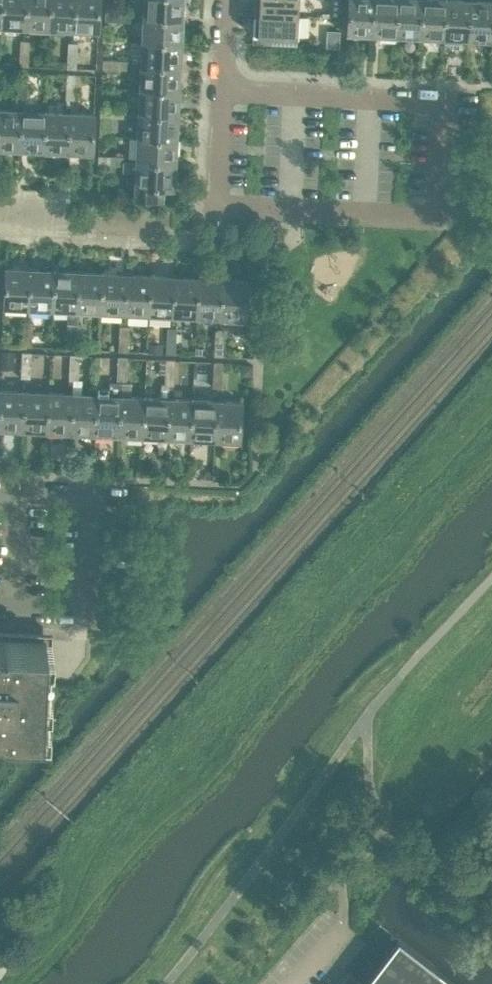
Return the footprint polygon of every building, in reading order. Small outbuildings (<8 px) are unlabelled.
[(26,0),(2,0),(1,26),(25,27),(26,0)] [(50,0),(26,0),(25,27),(49,29),(50,0)] [(74,0),(50,0),(49,29),(73,30),(74,0)] [(99,0),(74,0),(73,30),(98,31),(98,21),(99,0)] [(184,0),(143,0),(142,17),(183,19),(184,0)] [(299,0),(255,0),(254,14),(298,16),(299,0)] [(374,0),(349,0),(348,21),(347,33),(372,34),(373,21),(374,0)] [(397,0),(374,0),(373,21),(372,34),(396,35),(397,21),(397,0)] [(422,0),(397,0),(397,21),(396,35),(420,36),(422,0)] [(446,0),(422,0),(420,36),(444,37),(444,21),(446,0)] [(470,0),(446,0),(444,21),(444,37),(468,38),(470,0)] [(476,0),(470,0),(468,38),(491,39),(491,1),(476,0)] [(117,21),(118,12),(105,11),(105,20),(117,21)] [(130,21),(130,17),(130,12),(118,12),(117,21),(120,21),(130,21)] [(297,37),(298,21),(298,16),(254,14),(253,35),(297,37)] [(181,43),(182,21),(183,19),(142,17),(142,21),(141,41),(181,43)] [(29,53),(30,40),(20,39),(19,53),(29,53)] [(180,67),(181,43),(141,41),(140,65),(180,67)] [(77,56),(78,42),(68,42),(68,55),(77,56)] [(28,66),(29,53),(19,53),(19,65),(28,66)] [(76,68),(77,56),(68,55),(67,68),(76,68)] [(114,69),(115,60),(102,59),(102,68),(114,69)] [(127,70),(128,60),(115,60),(114,69),(127,70)] [(179,91),(180,67),(140,65),(139,89),(179,91)] [(27,84),(28,72),(19,71),(18,84),(27,84)] [(75,87),(76,74),(67,74),(66,86),(75,87)] [(26,97),(27,84),(18,84),(17,97),(26,97)] [(75,99),(75,87),(66,86),(65,99),(75,99)] [(178,115),(179,91),(139,89),(138,114),(178,115)] [(112,117),(113,108),(100,107),(100,116),(112,117)] [(21,110),(0,108),(0,147),(19,148),(21,110)] [(125,118),(125,108),(113,108),(112,117),(125,118)] [(43,149),(45,111),(21,110),(19,148),(43,149)] [(67,150),(69,112),(45,111),(43,149),(67,150)] [(92,152),(94,113),(69,112),(67,150),(92,152)] [(177,139),(178,115),(138,114),(137,137),(177,139)] [(176,163),(177,139),(137,137),(136,160),(176,163)] [(110,164),(111,155),(98,155),(98,163),(110,164)] [(175,188),(176,163),(136,160),(123,160),(123,156),(111,155),(110,164),(123,164),(122,170),(135,171),(134,198),(164,200),(164,188),(175,188)] [(28,308),(30,270),(5,269),(3,307),(28,308)] [(51,309),(53,271),(30,270),(28,308),(51,309)] [(76,311),(78,272),(53,271),(51,309),(66,310),(67,323),(71,323),(70,336),(79,336),(80,323),(76,323),(76,311)] [(100,312),(102,273),(78,272),(76,311),(100,312)] [(123,313),(125,275),(102,273),(100,312),(123,313)] [(148,315),(150,276),(125,275),(123,313),(148,315)] [(172,316),(174,277),(150,276),(148,315),(172,316)] [(195,317),(197,278),(174,277),(172,316),(195,317)] [(220,318),(222,279),(197,278),(195,317),(220,318)] [(255,319),(256,283),(246,282),(246,280),(222,279),(220,318),(245,320),(245,318),(255,319)] [(31,334),(32,321),(23,321),(22,333),(31,334)] [(127,338),(128,326),(119,325),(118,338),(127,338)] [(175,341),(176,328),(167,327),(166,341),(175,341)] [(223,343),(224,330),(215,330),(214,343),(223,343)] [(30,346),(31,334),(22,333),(22,346),(30,346)] [(78,349),(79,336),(70,336),(70,349),(78,349)] [(127,351),(127,338),(118,338),(117,351),(127,351)] [(174,354),(175,341),(166,341),(165,353),(174,354)] [(222,356),(223,343),(214,343),(213,356),(222,356)] [(29,365),(30,352),(21,352),(21,365),(29,365)] [(77,367),(78,355),(69,354),(69,367),(77,367)] [(126,369),(126,357),(117,357),(117,369),(126,369)] [(174,372),(174,359),(165,359),(164,371),(174,372)] [(221,374),(222,362),(213,361),(212,374),(221,374)] [(29,378),(29,365),(21,365),(20,377),(29,378)] [(76,380),(77,367),(69,367),(68,379),(73,380),(76,380)] [(125,382),(126,369),(117,369),(116,381),(121,382),(125,382)] [(173,385),(174,372),(164,371),(164,384),(168,384),(173,385)] [(220,387),(221,374),(212,374),(211,386),(220,387)] [(70,431),(94,432),(96,393),(95,393),(82,393),(83,380),(76,380),(73,380),(72,392),(70,431)] [(121,382),(116,381),(108,381),(108,389),(95,388),(95,393),(96,393),(94,432),(118,434),(121,382)] [(142,435),(144,396),(130,395),(130,382),(125,382),(121,382),(118,434),(142,435)] [(166,436),(167,397),(168,384),(164,384),(161,384),(158,397),(144,396),(142,435),(166,436)] [(24,390),(0,389),(0,428),(22,429),(24,390)] [(46,430),(48,391),(24,390),(22,429),(46,430)] [(70,431),(72,392),(48,391),(46,430),(70,431)] [(189,437),(191,398),(167,397),(166,436),(189,437)] [(214,438),(216,399),(191,398),(189,437),(214,438)] [(239,439),(241,401),(216,399),(214,438),(239,439)] [(51,632),(0,630),(0,729),(46,731),(51,632)] [(432,976),(437,969),(397,939),(396,940),(398,942),(367,983),(442,983),(432,976)] [(349,973),(337,983),(363,983),(349,973)]
